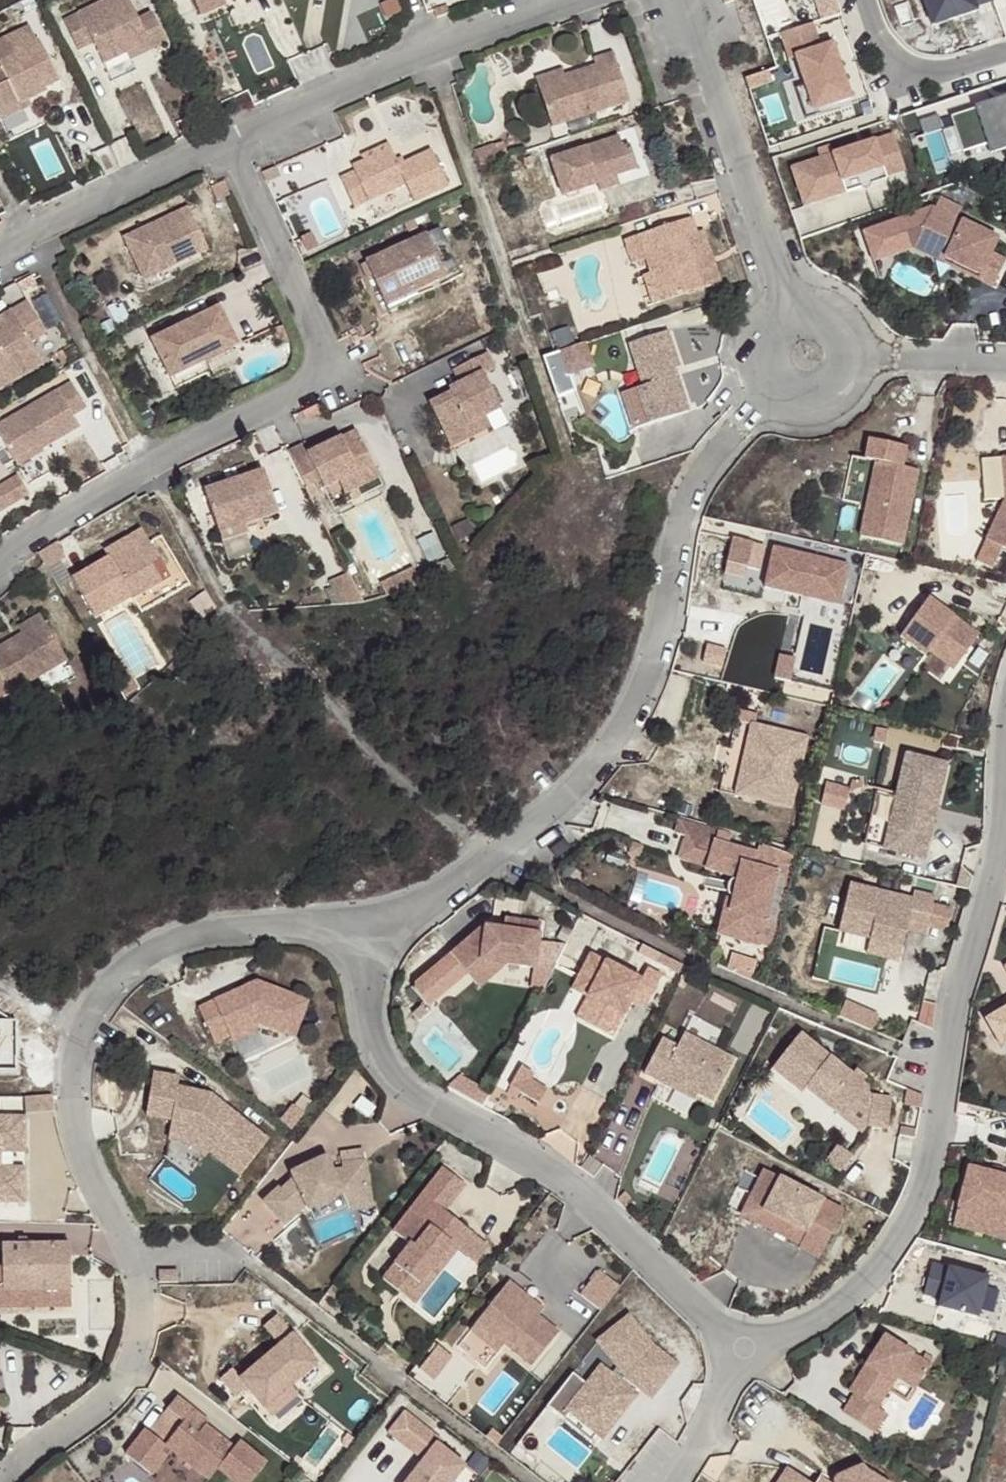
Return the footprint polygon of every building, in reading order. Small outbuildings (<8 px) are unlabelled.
[(180,9),(203,0),(204,0),(177,0),(180,9)] [(228,0),(204,0),(203,0),(207,9),(228,0)] [(938,28),(1003,11),(1000,0),(931,0),(938,28)] [(137,58),(142,67),(159,59),(145,28),(135,33),(121,4),(56,35),(69,63),(86,57),(99,86),(123,75),(118,66),(137,58)] [(437,23),(434,14),(423,18),(427,28),(437,23)] [(813,28),(781,38),(790,63),(796,62),(806,90),(814,114),(850,103),(832,49),(821,52),(813,28)] [(20,115),(19,113),(52,96),(33,57),(28,59),(21,43),(0,53),(0,124),(20,115)] [(123,75),(142,67),(137,58),(118,66),(123,75)] [(582,76),(549,86),(528,96),(541,136),(617,110),(599,62),(579,70),(582,76)] [(528,96),(549,86),(546,80),(525,87),(528,96)] [(814,114),(806,90),(796,93),(807,124),(816,120),(814,114)] [(940,121),(953,156),(976,148),(1005,138),(1005,126),(997,102),(940,121)] [(20,115),(0,124),(0,133),(23,122),(20,115)] [(976,148),(980,159),(1005,150),(1005,138),(976,148)] [(883,144),(781,178),(794,215),(856,194),(852,183),(873,176),(876,185),(895,179),(883,144)] [(580,191),(598,186),(621,177),(616,157),(607,160),(602,147),(534,172),(548,208),(581,197),(580,191)] [(434,196),(416,160),(381,175),(375,163),(327,185),(342,216),(384,198),(395,215),(434,196)] [(852,183),(856,194),(877,188),(876,185),(873,176),(852,183)] [(603,198),(598,186),(580,191),(581,197),(585,206),(603,198)] [(197,195),(204,209),(217,203),(211,189),(197,195)] [(197,262),(185,236),(177,219),(111,251),(126,283),(159,267),(166,276),(197,262)] [(987,249),(920,221),(852,245),(863,277),(903,264),(906,255),(936,267),(934,272),(971,287),(969,292),(984,298),(997,269),(981,263),(987,249)] [(633,280),(643,310),(687,294),(672,248),(685,244),(678,226),(621,246),(633,280)] [(351,268),(366,303),(400,289),(405,297),(433,283),(413,239),(351,268)] [(707,287),(691,242),(685,244),(672,248),(687,294),(707,287)] [(936,267),(906,255),(903,264),(969,292),(971,287),(934,272),(936,267)] [(159,267),(126,283),(131,293),(166,276),(159,267)] [(628,315),(643,310),(633,280),(619,286),(628,315)] [(400,289),(366,303),(373,319),(407,304),(405,297),(400,289)] [(32,370),(18,346),(30,339),(14,313),(0,321),(0,391),(32,370)] [(141,351),(165,400),(194,386),(188,372),(224,356),(207,320),(141,351)] [(665,382),(651,343),(612,357),(627,402),(604,410),(616,442),(673,422),(659,386),(665,382)] [(565,352),(537,362),(546,388),(574,379),(565,352)] [(452,438),(474,431),(489,425),(473,388),(479,384),(471,369),(437,383),(445,400),(431,406),(433,411),(417,418),(436,461),(458,452),(452,438)] [(25,458),(27,462),(64,441),(58,428),(72,419),(55,395),(0,427),(0,473),(25,458)] [(478,444),(474,431),(452,438),(458,452),(478,444)] [(288,458),(274,464),(288,493),(300,488),(305,495),(319,487),(356,471),(342,442),(291,466),(288,458)] [(897,453),(860,445),(856,465),(866,467),(851,543),(894,551),(909,475),(893,472),(897,453)] [(0,473),(0,479),(0,480),(27,462),(25,458),(0,473)] [(992,461),(993,478),(1005,477),(1005,460),(992,461)] [(356,471),(319,487),(327,503),(363,486),(356,471)] [(993,478),(996,502),(977,543),(993,551),(1005,557),(1005,477),(993,478)] [(198,502),(212,538),(238,527),(240,534),(271,520),(254,478),(198,502)] [(11,507),(0,490),(0,514),(11,507)] [(238,527),(212,538),(218,555),(242,544),(240,534),(238,527)] [(47,551),(55,567),(78,555),(71,539),(47,551)] [(993,551),(977,543),(968,562),(984,571),(993,551)] [(148,594),(119,546),(83,568),(87,574),(57,592),(78,626),(101,613),(106,621),(148,594)] [(44,550),(24,562),(34,576),(53,565),(44,550)] [(837,569),(762,552),(753,592),(828,608),(837,569)] [(412,568),(378,584),(383,595),(393,593),(408,587),(420,583),(412,568)] [(336,602),(364,601),(363,576),(336,576),(336,602)] [(979,634),(928,597),(899,636),(925,655),(928,652),(954,670),(979,634)] [(5,634),(9,645),(31,633),(26,623),(5,634)] [(9,645),(0,650),(0,706),(55,672),(31,633),(9,645)] [(883,706),(908,668),(887,654),(862,691),(883,706)] [(798,743),(741,731),(726,802),(783,814),(798,743)] [(936,769),(895,759),(884,804),(872,854),(913,863),(936,769)] [(836,781),(830,803),(854,809),(860,787),(836,781)] [(884,804),(867,799),(857,850),(872,854),(884,804)] [(558,851),(553,843),(538,854),(544,862),(558,851)] [(705,849),(677,843),(671,869),(700,875),(705,849)] [(705,849),(700,875),(738,883),(726,940),(755,946),(770,878),(748,873),(751,859),(705,849)] [(738,883),(700,875),(699,878),(724,884),(713,937),(712,941),(725,944),(755,950),(755,946),(726,940),(738,883)] [(919,940),(929,902),(908,897),(906,905),(844,890),(832,937),(864,944),(896,952),(900,936),(919,940)] [(521,921),(504,919),(502,928),(519,931),(521,921)] [(502,928),(483,926),(411,984),(425,1002),(426,1004),(466,972),(480,960),(505,964),(535,968),(541,924),(521,921),(519,931),(502,928)] [(893,967),(896,952),(864,944),(860,959),(893,967)] [(505,964),(480,960),(466,972),(478,987),(505,964)] [(636,987),(584,961),(573,984),(589,991),(583,1004),(592,1009),(582,1030),(609,1043),(627,1006),(641,1013),(657,981),(642,974),(636,987)] [(733,964),(728,977),(750,987),(756,973),(733,964)] [(308,999),(263,981),(198,1004),(213,1038),(229,1032),(255,1023),(259,1021),(294,1036),(308,999)] [(589,991),(573,984),(567,997),(583,1004),(589,991)] [(431,1009),(426,1004),(425,1002),(411,1013),(417,1021),(431,1009)] [(752,1002),(738,1037),(755,1043),(769,1008),(752,1002)] [(840,1003),(832,1021),(866,1035),(873,1018),(840,1003)] [(572,1025),(582,1030),(592,1009),(583,1004),(572,1025)] [(982,1018),(1000,1048),(1005,1044),(1005,1004),(982,1018)] [(917,1008),(911,1028),(927,1033),(931,1012),(917,1008)] [(258,1029),(255,1023),(229,1032),(231,1038),(258,1029)] [(848,1080),(797,1038),(769,1072),(768,1073),(798,1098),(801,1093),(839,1124),(843,1118),(860,1098),(864,1093),(858,1089),(848,1080)] [(729,1067),(679,1041),(672,1054),(657,1045),(638,1080),(653,1088),(656,1082),(692,1101),(706,1109),(729,1067)] [(298,1045),(260,1067),(275,1094),(313,1072),(298,1045)] [(502,1088),(515,1097),(524,1083),(526,1081),(525,1077),(513,1070),(502,1088)] [(862,1084),(852,1075),(848,1080),(858,1089),(862,1084)] [(173,1087),(148,1079),(140,1121),(165,1126),(164,1133),(188,1139),(205,1152),(236,1181),(264,1144),(206,1101),(171,1097),(173,1087)] [(692,1101),(656,1082),(653,1088),(688,1107),(692,1101)] [(541,1094),(524,1083),(515,1097),(533,1108),(541,1094)] [(866,1103),(860,1098),(843,1118),(839,1124),(859,1141),(861,1132),(866,1103)] [(886,1106),(866,1103),(861,1132),(881,1136),(886,1106)] [(46,1106),(17,1106),(18,1121),(46,1121),(46,1106)] [(278,1134),(289,1142),(302,1127),(290,1118),(278,1134)] [(18,1172),(0,1172),(0,1157),(18,1157),(18,1121),(0,1121),(0,1207),(18,1207),(18,1172)] [(241,1185),(236,1181),(205,1152),(188,1139),(164,1133),(163,1145),(183,1150),(201,1162),(233,1194),(241,1185)] [(853,1158),(837,1145),(817,1167),(833,1181),(853,1158)] [(338,1161),(339,1171),(359,1168),(358,1158),(338,1161)] [(320,1164),(299,1174),(301,1179),(322,1169),(320,1164)] [(322,1169),(301,1179),(299,1174),(286,1180),(290,1184),(276,1197),(274,1195),(258,1209),(279,1231),(300,1214),(302,1216),(303,1217),(336,1200),(335,1193),(362,1189),(359,1168),(339,1171),(339,1172),(337,1172),(337,1173),(327,1178),(324,1172),(323,1172),(322,1169)] [(954,1209),(1005,1227),(1005,1182),(968,1168),(954,1209)] [(465,1238),(439,1217),(459,1191),(437,1174),(388,1238),(405,1251),(378,1287),(402,1306),(446,1250),(452,1255),(465,1238)] [(836,1215),(757,1174),(740,1207),(799,1237),(792,1249),(791,1252),(811,1262),(836,1215)] [(336,1200),(338,1215),(365,1211),(362,1189),(335,1193),(336,1200)] [(799,1237),(740,1207),(734,1219),(792,1249),(799,1237)] [(954,1209),(948,1225),(1002,1244),(1005,1233),(1005,1227),(954,1209)] [(90,1240),(90,1223),(62,1223),(62,1241),(90,1240)] [(483,1252),(465,1238),(452,1255),(470,1269),(483,1252)] [(63,1249),(0,1249),(0,1294),(64,1294),(63,1249)] [(452,1255),(446,1250),(402,1306),(409,1311),(452,1255)] [(992,1265),(980,1260),(970,1288),(983,1293),(992,1265)] [(614,1293),(592,1276),(583,1288),(605,1305),(614,1293)] [(177,1279),(158,1279),(158,1290),(177,1289),(177,1279)] [(523,1293),(508,1281),(475,1323),(504,1345),(531,1367),(559,1332),(538,1316),(517,1300),(523,1293)] [(605,1305),(583,1288),(573,1300),(595,1318),(605,1305)] [(544,1310),(523,1293),(517,1300),(538,1316),(544,1310)] [(64,1311),(64,1294),(0,1294),(0,1311),(64,1311)] [(277,1315),(264,1325),(281,1347),(240,1378),(232,1368),(220,1377),(237,1395),(247,1388),(264,1408),(317,1363),(277,1315)] [(504,1345),(475,1323),(469,1332),(497,1354),(504,1345)] [(645,1354),(623,1323),(590,1349),(610,1374),(602,1384),(594,1377),(582,1393),(565,1381),(539,1415),(557,1428),(564,1418),(586,1435),(604,1412),(612,1419),(625,1402),(619,1397),(625,1390),(644,1404),(669,1371),(645,1354)] [(933,1383),(891,1348),(849,1398),(853,1402),(840,1418),(868,1442),(882,1425),(874,1418),(888,1402),(898,1391),(915,1405),(933,1383)] [(450,1369),(434,1357),(415,1380),(431,1393),(450,1369)] [(888,1402),(905,1416),(915,1405),(898,1391),(888,1402)] [(202,1429),(171,1405),(161,1418),(178,1431),(160,1454),(140,1439),(120,1464),(144,1481),(148,1481),(166,1459),(195,1481),(209,1481),(212,1477),(219,1481),(252,1481),(261,1471),(234,1449),(229,1456),(200,1433),(202,1429)] [(612,1419),(604,1412),(586,1435),(564,1418),(557,1428),(587,1451),(612,1419)] [(400,1417),(378,1446),(414,1473),(407,1481),(453,1481),(461,1472),(434,1451),(437,1446),(400,1417)] [(837,1475),(832,1481),(885,1481),(865,1465),(837,1475)] [(785,1468),(775,1481),(806,1481),(785,1468)] [(819,1473),(813,1481),(832,1481),(819,1473)]
